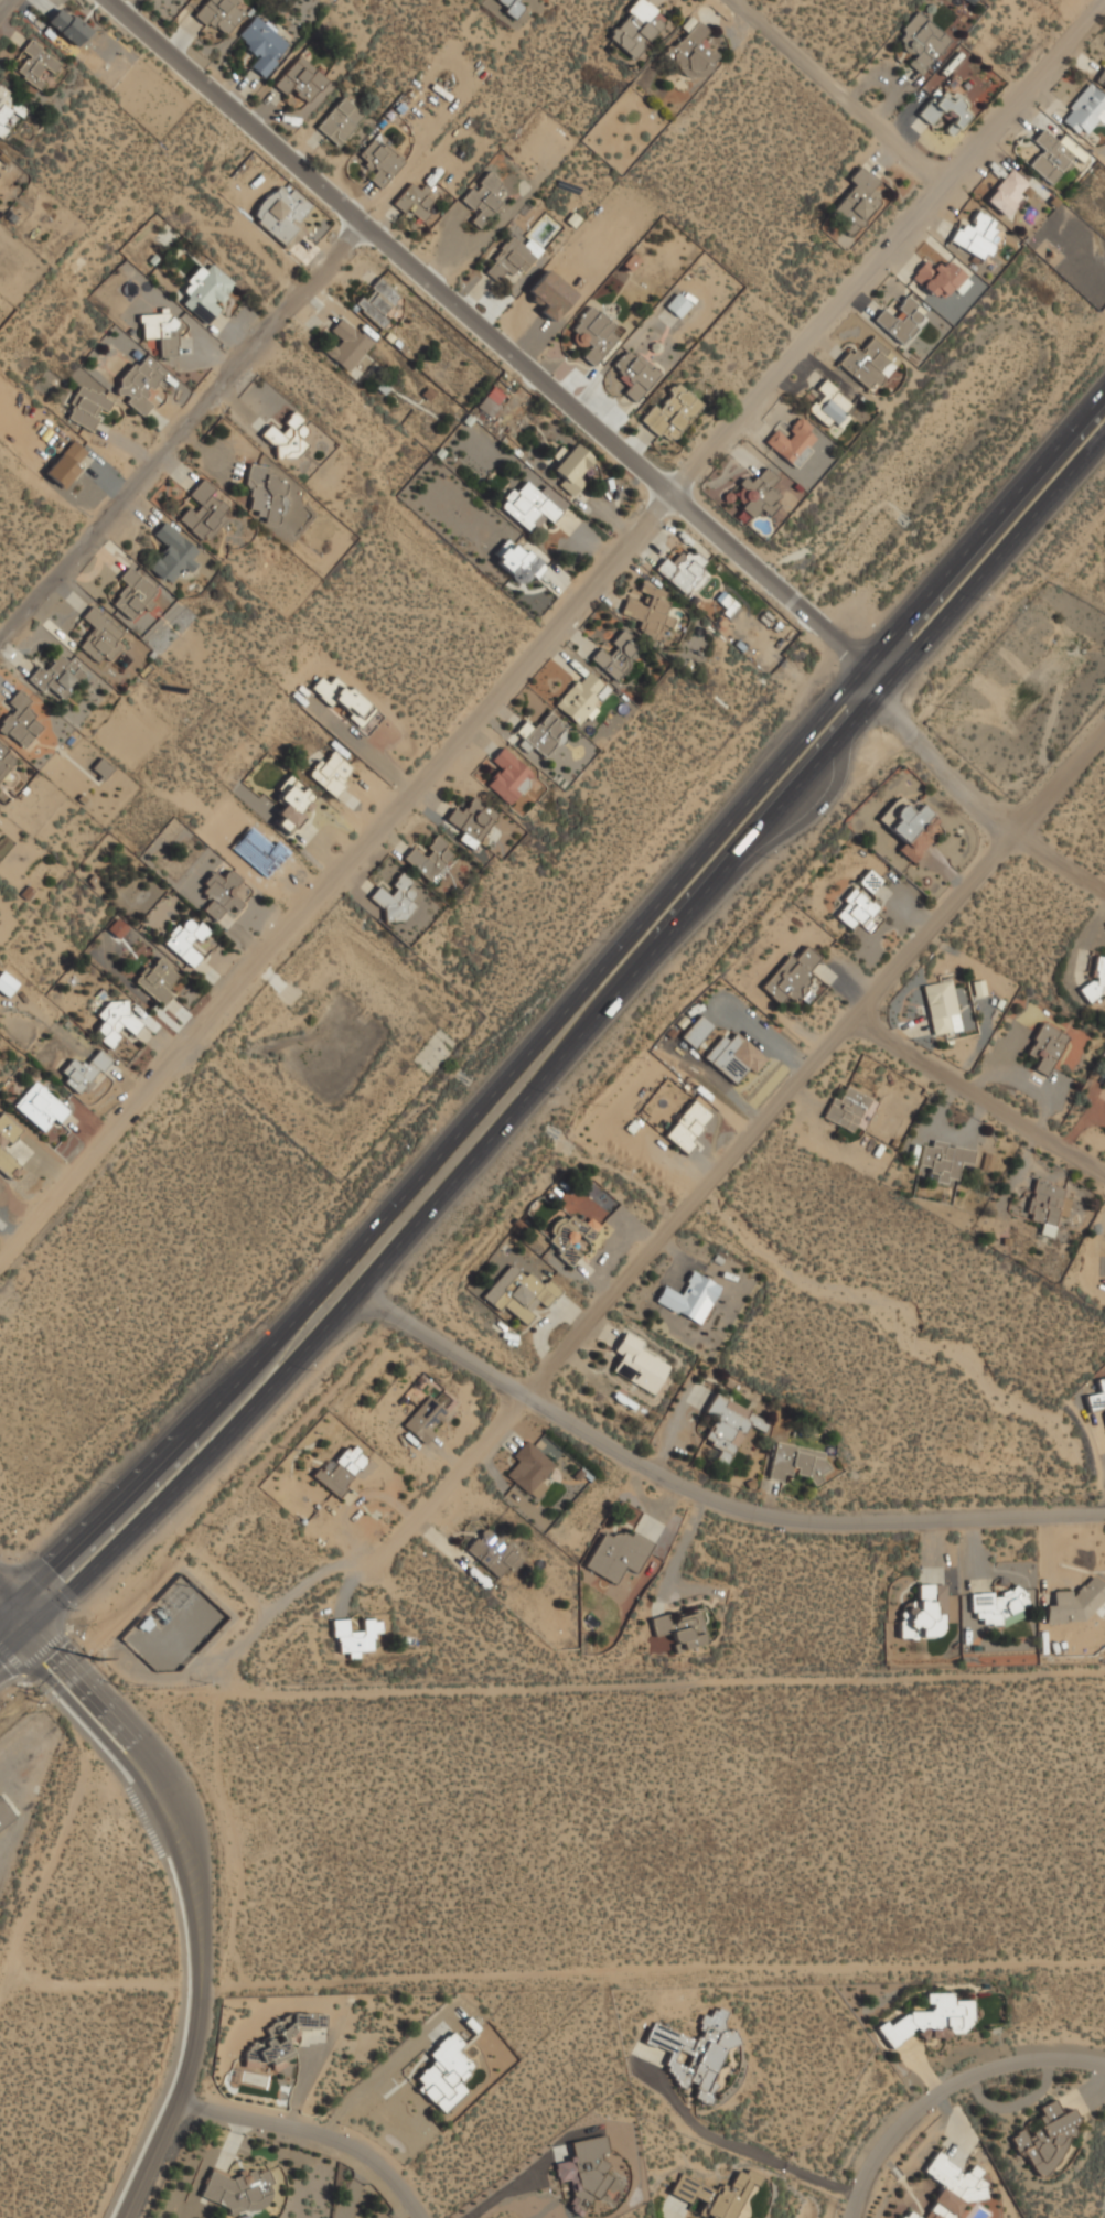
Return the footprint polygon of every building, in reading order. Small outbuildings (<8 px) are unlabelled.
[(228,37),(248,4),(240,0),(207,0),(196,18),(228,37)] [(521,0),(495,0),(513,19),(526,6),(521,0)] [(668,17),(645,0),(633,0),(607,37),(636,60),(668,17)] [(47,23),(78,47),(93,29),(61,4),(47,23)] [(915,55),(909,64),(921,75),(951,39),(919,11),(895,39),(915,55)] [(292,42),(255,14),(236,39),(257,54),(248,65),(266,78),(292,42)] [(709,32),(699,21),(665,52),(693,83),(720,58),(702,39),(709,32)] [(17,69),(37,88),(60,65),(31,39),(21,50),(28,56),(17,69)] [(307,103),(328,79),(301,54),(273,83),(287,96),(292,89),(307,103)] [(1096,82),(1104,87),(1104,67),(1096,82)] [(1104,123),(1104,122),(1104,94),(1090,82),(1060,118),(1083,137),(1097,118),(1104,123)] [(1,85),(0,86),(0,134),(17,112),(22,117),(30,107),(1,85)] [(920,116),(932,126),(944,112),(953,120),(945,129),(953,136),(974,110),(946,86),(920,116)] [(337,146),(365,116),(343,96),(317,126),(337,146)] [(1080,152),(1062,137),(1058,141),(1043,128),(1033,140),(1043,149),(1029,164),(1050,184),(1080,152)] [(404,160),(374,137),(360,155),(376,168),(368,177),(382,189),(404,160)] [(879,181),(860,165),(849,179),(855,184),(828,216),(851,236),(881,201),(870,192),(879,181)] [(1004,215),(1031,186),(1012,169),(985,197),(1004,215)] [(463,200),(479,213),(471,222),(480,228),(503,198),(494,192),(502,182),(486,170),(463,200)] [(288,249),(304,233),(296,224),(313,205),(293,187),(289,193),(279,184),(250,214),(288,249)] [(417,189),(416,187),(394,196),(400,214),(412,208),(415,216),(436,208),(427,184),(417,189)] [(998,222),(978,211),(969,225),(962,220),(950,241),(986,261),(996,245),(988,240),(998,222)] [(544,248),(529,237),(523,246),(512,236),(483,270),(500,283),(513,267),(522,273),(544,248)] [(911,277),(938,301),(952,286),(961,293),(972,281),(944,257),(936,267),(927,258),(911,277)] [(182,303),(205,323),(236,287),(204,260),(182,287),(190,294),(182,303)] [(545,307),(540,312),(551,322),(575,296),(547,270),(527,290),(545,307)] [(405,298),(378,276),(355,305),(380,326),(405,298)] [(690,305),(676,294),(664,307),(678,319),(690,305)] [(901,344),(927,313),(908,295),(892,315),(883,308),(873,320),(901,344)] [(615,324),(590,304),(571,329),(579,334),(575,340),(587,351),(582,356),(594,366),(618,337),(610,332),(615,324)] [(179,356),(178,335),(189,334),(189,320),(171,320),(171,311),(141,312),(141,338),(160,338),(160,356),(179,356)] [(374,342),(343,315),(330,331),(337,336),(325,351),(348,372),(374,342)] [(854,345),(838,364),(870,390),(891,366),(893,368),(901,358),(873,336),(861,352),(854,345)] [(636,402),(661,372),(630,346),(613,368),(631,381),(623,391),(636,402)] [(141,411),(168,369),(141,352),(114,394),(141,411)] [(833,419),(837,423),(855,406),(826,378),(815,389),(823,396),(809,409),(826,427),(833,419)] [(704,403),(677,381),(643,421),(669,444),(704,403)] [(107,411),(112,399),(81,384),(65,417),(93,430),(103,409),(107,411)] [(506,395),(494,386),(478,407),(490,417),(506,395)] [(308,453),(302,412),(287,414),(288,426),(268,429),(272,459),(308,453)] [(776,427),(764,442),(796,467),(820,437),(798,419),(785,434),(776,427)] [(44,472),(64,488),(85,464),(78,457),(85,450),(74,439),(44,472)] [(570,493),(596,459),(572,442),(552,470),(561,476),(557,483),(570,493)] [(738,505),(752,517),(760,508),(770,516),(784,498),(771,487),(780,477),(766,465),(748,487),(751,489),(738,505)] [(249,466),(245,486),(254,487),(248,514),(280,520),(290,475),(249,466)] [(530,531),(544,516),(552,523),(569,502),(546,484),(539,492),(523,477),(500,506),(530,531)] [(189,495),(196,502),(180,521),(206,543),(228,517),(221,510),(229,500),(202,478),(189,495)] [(182,568),(190,573),(199,562),(194,558),(201,550),(164,519),(150,536),(165,549),(149,568),(168,584),(182,568)] [(535,581),(546,569),(512,537),(492,558),(522,585),(530,577),(535,581)] [(673,563),(666,557),(655,569),(686,596),(706,574),(699,569),(706,562),(688,546),(673,563)] [(127,585),(112,603),(135,623),(161,593),(129,566),(118,579),(127,585)] [(622,612),(642,621),(637,631),(657,638),(664,624),(670,627),(677,612),(664,606),(670,592),(643,581),(639,591),(651,595),(646,604),(629,596),(622,612)] [(110,660),(124,645),(117,639),(124,631),(93,605),(83,617),(94,627),(78,646),(98,663),(104,655),(110,660)] [(612,642),(618,646),(609,655),(601,647),(591,658),(614,679),(642,648),(622,631),(612,642)] [(30,680),(43,692),(49,686),(64,699),(86,674),(58,649),(30,680)] [(582,728),(598,708),(591,702),(605,686),(586,669),(556,706),(582,728)] [(311,688),(332,706),(334,702),(362,725),(376,708),(335,675),(330,682),(321,676),(311,688)] [(43,725),(24,709),(32,700),(19,689),(6,703),(13,710),(0,725),(0,729),(22,749),(43,725)] [(541,760),(569,732),(550,712),(535,726),(527,719),(515,731),(524,740),(524,741),(541,760)] [(19,760),(0,743),(0,781),(19,760)] [(509,805),(536,775),(503,746),(491,761),(500,769),(486,784),(509,805)] [(309,773),(333,796),(356,772),(333,749),(309,773)] [(286,805),(272,821),(289,836),(320,797),(292,776),(276,796),(286,805)] [(474,849),(498,812),(474,796),(464,810),(457,805),(447,819),(464,831),(459,839),(474,849)] [(945,826),(920,805),(915,810),(898,796),(879,819),(904,841),(898,849),(914,863),(945,826)] [(404,857),(428,881),(455,851),(439,836),(422,852),(415,846),(404,857)] [(858,882),(872,894),(884,880),(870,868),(858,882)] [(216,871),(200,887),(212,901),(204,908),(216,920),(232,905),(236,911),(255,891),(233,869),(223,877),(216,871)] [(403,925),(417,905),(410,900),(420,887),(401,874),(388,892),(378,885),(367,900),(403,925)] [(833,913),(851,929),(858,922),(870,934),(887,916),(856,887),(833,913)] [(192,967),(202,956),(193,948),(208,930),(189,913),(163,941),(192,967)] [(106,929),(118,939),(128,928),(117,918),(106,929)] [(761,987),(781,1003),(787,997),(794,1002),(815,977),(808,970),(820,957),(807,945),(795,959),(790,955),(761,987)] [(1096,954),(1095,984),(1082,983),(1081,997),(1104,998),(1104,954),(1096,954)] [(161,1003),(183,977),(158,955),(135,982),(161,1003)] [(18,984),(1,971),(0,972),(0,993),(7,998),(18,984)] [(958,1014),(953,980),(924,984),(933,1035),(952,1032),(950,1016),(958,1014)] [(110,1046),(126,1029),(144,1044),(155,1032),(114,997),(98,1015),(104,1020),(94,1032),(110,1046)] [(680,1037),(694,1048),(715,1025),(701,1014),(680,1037)] [(1038,1059),(1032,1069),(1045,1076),(1051,1065),(1055,1067),(1071,1035),(1042,1021),(1027,1054),(1038,1059)] [(457,1042),(437,1027),(411,1062),(431,1076),(457,1042)] [(753,1074),(766,1057),(736,1032),(729,1041),(722,1035),(704,1059),(733,1085),(747,1068),(753,1074)] [(112,1060),(100,1048),(83,1066),(74,1057),(58,1074),(79,1094),(112,1060)] [(68,1108),(35,1080),(14,1106),(47,1133),(68,1108)] [(835,1096),(824,1117),(854,1132),(871,1098),(848,1085),(840,1099),(835,1096)] [(664,1135),(684,1152),(715,1117),(694,1099),(664,1135)] [(11,1178),(22,1165),(4,1151),(23,1129),(2,1111),(0,1115),(0,1169),(11,1178)] [(975,1150),(933,1140),(932,1148),(923,1145),(919,1165),(931,1167),(927,1180),(955,1186),(961,1163),(972,1165),(975,1150)] [(1065,1187),(1037,1180),(1026,1218),(1043,1223),(1040,1234),(1055,1238),(1061,1217),(1066,1218),(1071,1199),(1063,1197),(1065,1187)] [(602,1227),(590,1217),(584,1224),(572,1213),(566,1219),(564,1217),(544,1239),(572,1266),(583,1252),(581,1250),(602,1227)] [(501,1312),(505,1306),(528,1326),(560,1290),(548,1279),(543,1285),(514,1260),(482,1296),(501,1312)] [(655,1303),(702,1325),(721,1284),(691,1271),(682,1293),(664,1284),(655,1303)] [(655,1395),(670,1366),(641,1350),(645,1342),(625,1332),(615,1350),(623,1355),(613,1372),(655,1395)] [(1097,1379),(1101,1392),(1086,1395),(1090,1412),(1104,1409),(1104,1377),(1097,1379)] [(770,1422),(716,1392),(705,1412),(715,1418),(702,1440),(720,1450),(715,1460),(727,1466),(750,1424),(764,1432),(770,1422)] [(404,1424),(426,1444),(451,1415),(430,1396),(404,1424)] [(536,1500),(549,1485),(541,1478),(554,1463),(527,1440),(513,1456),(518,1462),(506,1475),(536,1500)] [(783,1482),(784,1474),(822,1482),(827,1451),(776,1442),(770,1478),(783,1482)] [(333,1462),(330,1458),(314,1473),(333,1495),(371,1463),(354,1444),(333,1462)] [(584,1566),(616,1584),(626,1568),(637,1573),(653,1544),(619,1526),(613,1536),(603,1530),(584,1566)] [(466,1550),(503,1581),(523,1557),(485,1527),(466,1550)] [(1047,1604),(1047,1623),(1088,1621),(1087,1606),(1104,1605),(1104,1580),(1077,1582),(1077,1591),(1054,1592),(1055,1603),(1047,1604)] [(945,1637),(945,1583),(916,1583),(915,1606),(900,1605),(899,1637),(945,1637)] [(970,1592),(972,1616),(981,1615),(981,1625),(1005,1624),(1005,1612),(1026,1611),(1024,1591),(970,1592)] [(708,1644),(700,1613),(669,1621),(668,1614),(651,1618),(655,1636),(672,1632),(677,1651),(708,1644)] [(335,1619),(336,1651),(348,1651),(350,1658),(362,1658),(361,1650),(375,1649),(374,1636),(382,1636),(382,1617),(363,1618),(364,1629),(351,1630),(351,1618),(335,1619)] [(17,1819),(0,1796),(0,1831),(17,1819)] [(884,2042),(911,2042),(911,2035),(941,2035),(941,2031),(973,2031),(974,2000),(954,2000),(954,1993),(927,1992),(927,2016),(886,2015),(884,2042)] [(325,2029),(326,2017),(268,2015),(267,2044),(247,2043),(246,2066),(289,2068),(291,2028),(325,2029)] [(645,2043),(672,2053),(663,2076),(693,2087),(689,2097),(707,2103),(732,2035),(704,2024),(698,2039),(653,2022),(645,2043)] [(468,2090),(460,2081),(474,2067),(458,2050),(465,2043),(452,2029),(428,2054),(435,2060),(412,2082),(443,2114),(468,2090)] [(1030,2175),(1071,2161),(1063,2140),(1076,2135),(1073,2124),(1079,2122),(1074,2109),(1061,2114),(1055,2100),(1037,2108),(1044,2128),(1027,2134),(1026,2131),(1016,2134),(1030,2175)] [(570,2142),(572,2154),(566,2162),(555,2164),(558,2182),(568,2181),(574,2185),(575,2192),(569,2200),(571,2210),(579,2217),(592,2199),(596,2198),(611,2179),(603,2173),(609,2165),(596,2156),(607,2154),(604,2136),(570,2142)] [(925,2217),(955,2217),(964,2201),(988,2198),(986,2182),(979,2178),(984,2171),(974,2165),(969,2172),(935,2153),(924,2173),(941,2182),(941,2188),(925,2217)] [(201,2196),(258,2217),(275,2178),(243,2166),(238,2178),(212,2168),(201,2196)] [(680,2174),(672,2195),(691,2203),(694,2197),(702,2200),(702,2214),(711,2217),(737,2217),(738,2216),(742,2216),(761,2173),(755,2171),(738,2169),(731,2186),(720,2186),(719,2189),(680,2174)] [(906,2209),(902,2217),(922,2217),(906,2209)]
